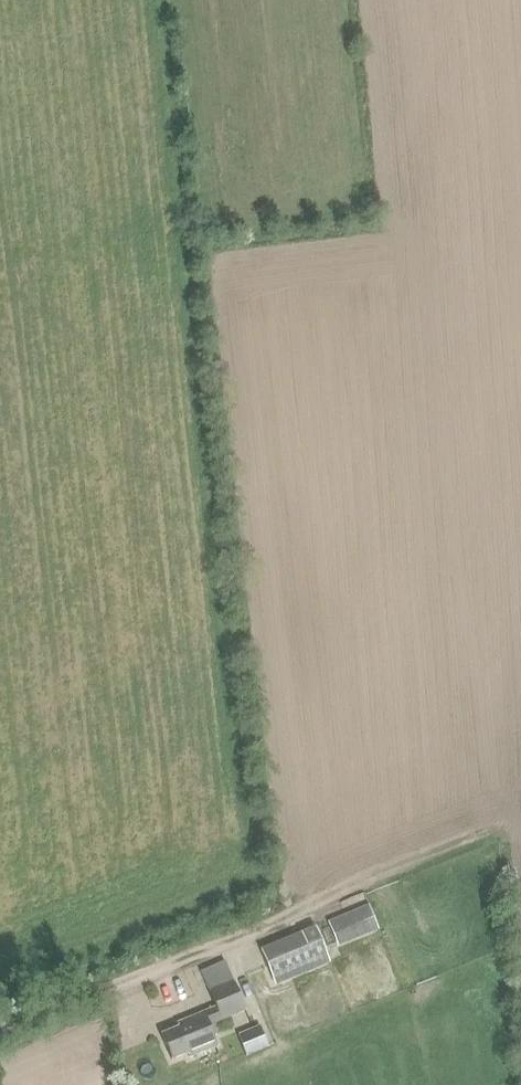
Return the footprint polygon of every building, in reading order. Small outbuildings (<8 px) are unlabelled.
[(368,905),(327,922),(338,947),(379,930),(368,905)] [(330,963),(315,927),(260,950),(275,985),(330,963)] [(198,973),(207,992),(213,1006),(186,1018),(188,1022),(163,1034),(173,1057),(186,1052),(189,1058),(217,1045),(207,1025),(245,1008),(224,961),(198,973)] [(253,1054),(276,1046),(267,1023),(245,1032),(253,1054)]
